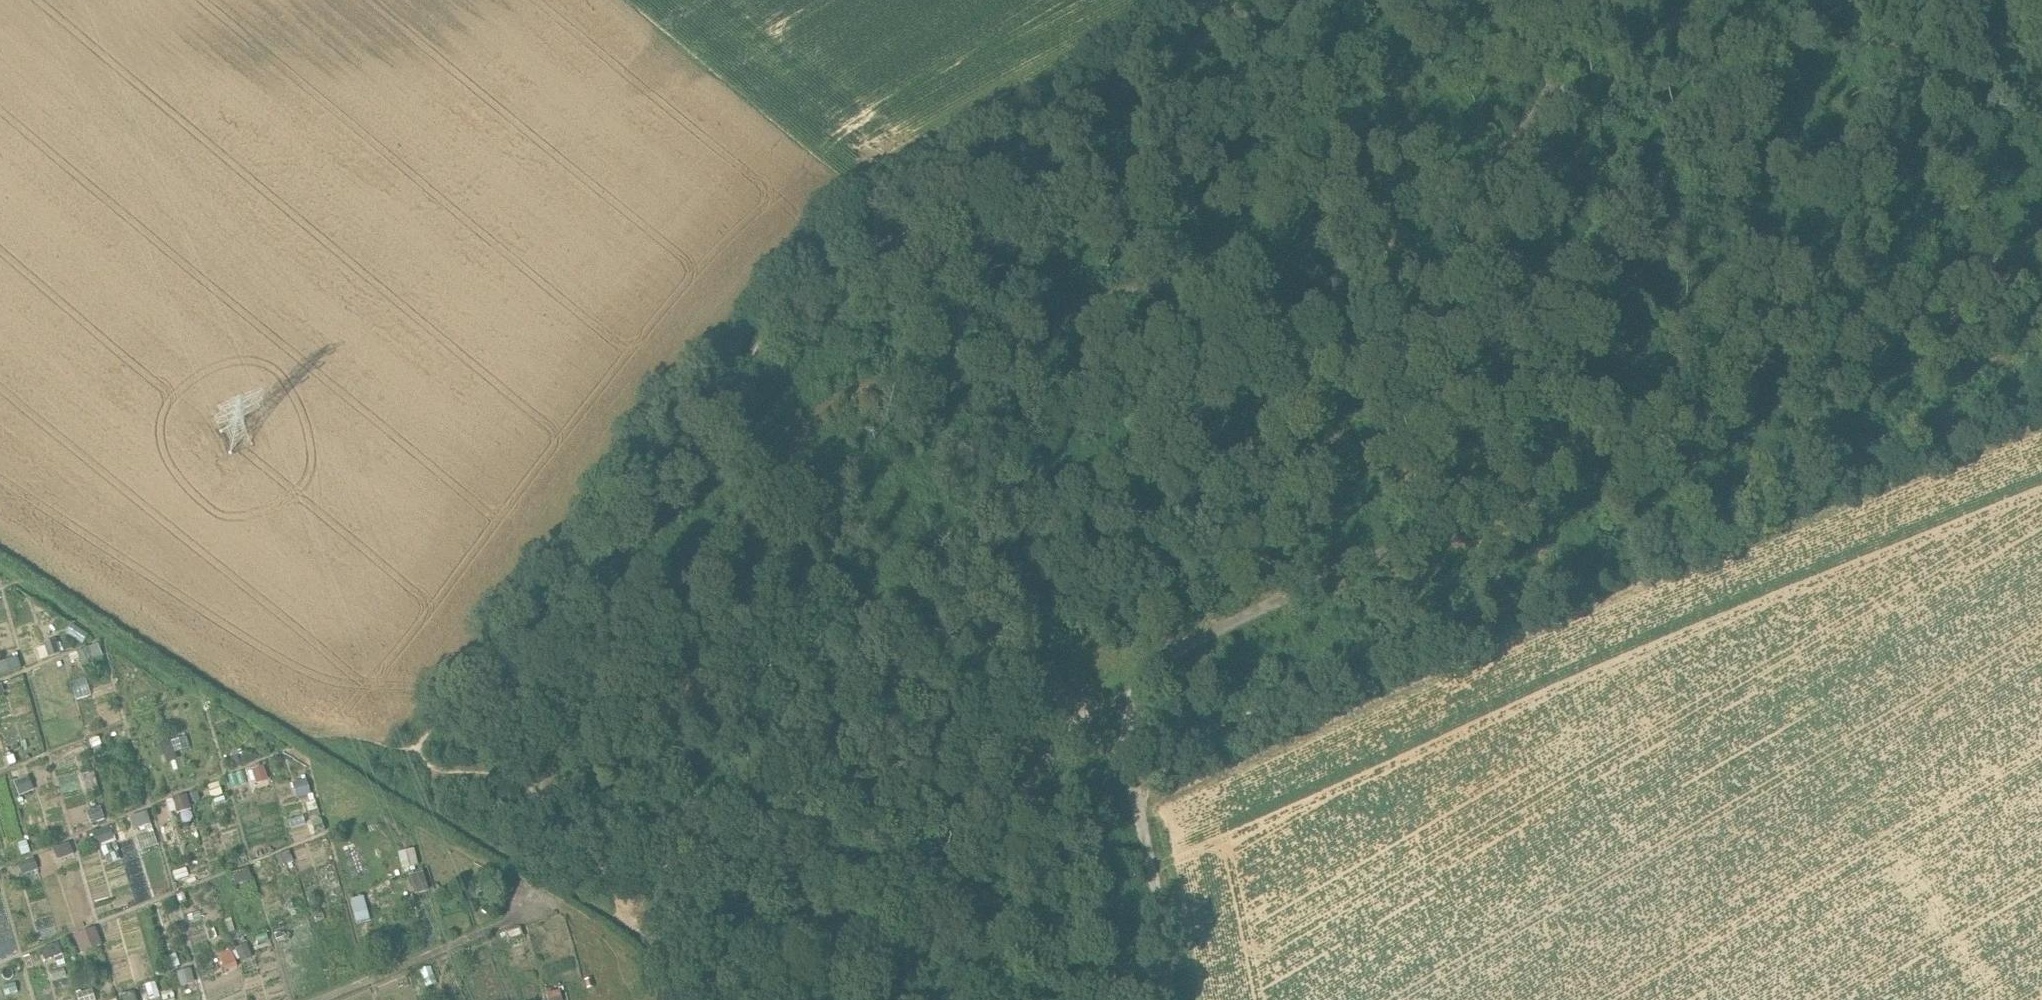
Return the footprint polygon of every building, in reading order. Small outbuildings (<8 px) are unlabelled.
[(55,638),(35,646),(40,659),(60,651),(55,638)] [(99,643),(78,651),(83,663),(104,654),(99,643)] [(18,656),(2,662),(6,673),(22,667),(18,656)] [(172,740),(162,743),(166,754),(175,750),(172,740)] [(239,753),(232,756),(235,764),(242,761),(239,753)] [(255,780),(267,776),(263,766),(252,770),(255,780)] [(19,796),(30,791),(24,778),(13,783),(19,796)] [(307,778),(294,782),(299,796),(312,792),(307,778)] [(199,790),(192,793),(195,800),(201,798),(199,790)] [(187,794),(174,799),(179,812),(192,808),(187,794)] [(101,805),(90,810),(95,822),(106,818),(101,805)] [(147,811),(132,817),(136,829),(152,823),(147,811)] [(323,818),(314,821),(317,830),(326,827),(323,818)] [(109,826),(94,832),(99,845),(114,838),(109,826)] [(26,841),(19,843),(23,855),(30,853),(26,841)] [(70,841),(54,849),(59,859),(75,852),(70,841)] [(280,854),(284,864),(295,860),(291,850),(280,854)] [(34,856),(19,862),(24,874),(39,868),(34,856)] [(250,867),(237,872),(241,883),(254,879),(250,867)] [(185,869),(171,873),(173,880),(187,876),(185,869)] [(421,872),(409,876),(414,893),(427,889),(421,872)] [(364,897),(350,900),(353,915),(367,912),(364,897)] [(96,927),(79,934),(85,949),(102,942),(96,927)] [(519,927),(506,932),(508,940),(521,935),(519,927)] [(46,948),(50,958),(63,953),(59,943),(46,948)] [(248,943),(237,948),(243,961),(253,956),(248,943)] [(232,950),(221,954),(228,971),(239,966),(232,950)] [(430,965),(420,969),(427,986),(437,983),(430,965)] [(189,968),(176,972),(180,987),(193,983),(189,968)] [(546,994),(547,999),(561,999),(558,990),(546,994)] [(121,995),(122,999),(135,999),(133,991),(121,995)]
